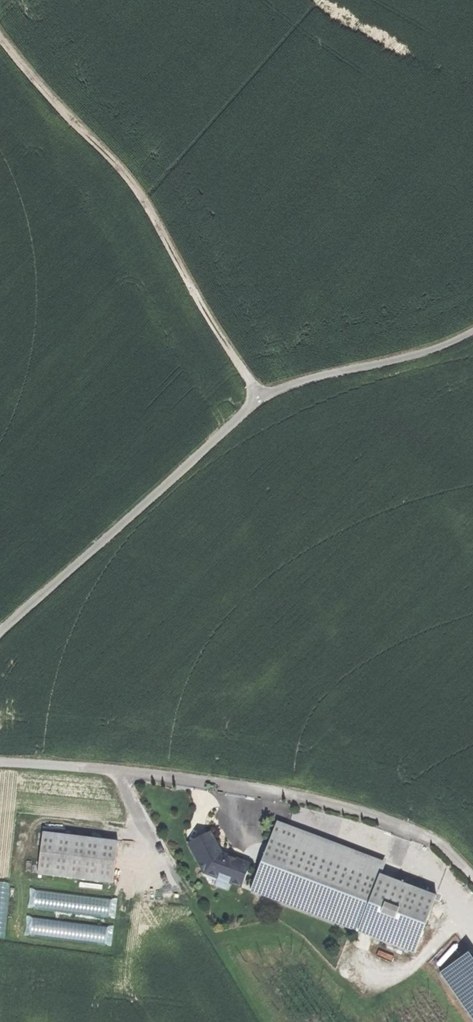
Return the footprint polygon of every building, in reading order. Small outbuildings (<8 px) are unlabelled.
[(299,831),(294,844),(380,877),(385,864),(299,831)] [(187,844),(203,872),(216,877),(213,884),(226,889),(229,882),(230,880),(240,884),(239,886),(240,887),(249,863),(220,852),(218,854),(214,847),(217,845),(209,832),(187,844)] [(116,841),(41,833),(36,875),(112,883),(116,841)] [(380,877),(294,844),(273,901),(414,955),(436,898),(380,877)] [(32,907),(115,915),(117,898),(34,890),(32,907)] [(87,925),(87,942),(113,942),(113,925),(87,925)] [(472,1007),(472,977),(460,958),(438,972),(466,1012),(472,1007)]
